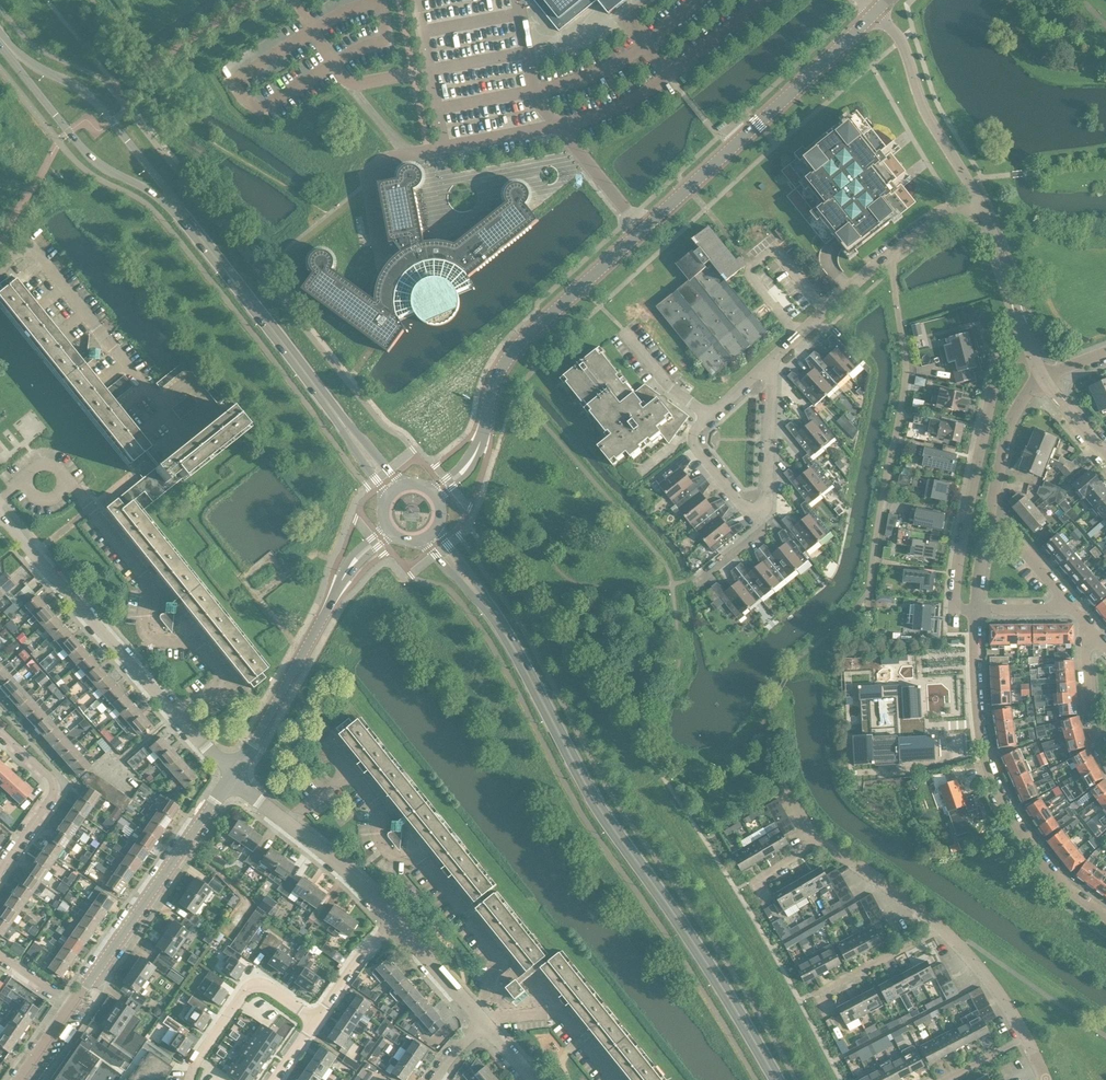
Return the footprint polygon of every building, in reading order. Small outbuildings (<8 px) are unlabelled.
[(559,31),(597,0),(534,0),(559,31)] [(608,14),(620,4),(623,7),(629,2),(627,0),(597,0),(608,14)] [(241,57),(236,59),(244,73),(249,70),(241,57)] [(221,67),(216,70),(225,83),(230,79),(221,67)] [(279,104),(268,111),(277,124),(288,116),(279,104)] [(901,148),(894,139),(886,146),(879,137),(880,136),(878,134),(877,135),(872,128),(875,126),(867,117),(865,119),(863,117),(864,116),(862,114),(861,115),(857,109),(850,115),(848,112),(839,119),(841,122),(837,125),(836,124),(834,126),(835,127),(820,139),(819,138),(817,140),(818,141),(806,151),(803,148),(795,155),(797,158),(794,160),(793,159),(791,160),(792,162),(781,170),(789,180),(786,182),(793,190),(786,196),(795,207),(794,208),(796,210),(797,209),(815,231),(814,232),(815,234),(817,233),(825,244),(834,236),(846,251),(844,253),(850,260),(858,253),(856,250),(860,246),(861,248),(864,246),(863,245),(878,232),(879,233),(880,232),(879,231),(892,221),(894,224),(903,217),(900,214),(901,214),(901,215),(904,213),(903,212),(916,201),(904,186),(913,179),(893,155),(901,148)] [(268,125),(272,122),(266,112),(262,115),(268,125)] [(311,269),(314,272),(302,289),(389,352),(405,329),(408,332),(408,331),(399,318),(415,311),(428,324),(433,325),(437,325),(442,325),(444,324),(445,323),(449,322),(452,319),(453,318),(454,317),(456,314),(458,311),(458,292),(473,286),(474,289),(475,289),(472,283),(473,283),(470,279),(469,277),(539,220),(526,204),(529,201),(530,197),(530,193),(528,189),(525,186),(521,184),(517,183),(513,184),(509,186),(506,190),(505,194),(505,198),(507,202),(455,244),(454,244),(449,243),(449,247),(440,245),(439,243),(437,242),(435,243),(433,245),(425,246),(414,190),(416,189),(419,187),(421,185),(423,181),(423,177),(422,172),(420,169),(418,167),(416,166),(412,165),(408,166),(404,168),(401,171),(399,175),(399,179),(378,183),(390,243),(394,242),(397,246),(398,245),(401,249),(400,250),(402,252),(394,258),(387,266),(382,274),(379,282),(376,291),(375,300),(333,269),(335,265),(335,261),(333,257),(331,254),(327,251),(323,251),(318,251),(315,253),(312,257),(310,261),(310,265),(311,269)] [(732,214),(681,255),(694,272),(685,278),(702,301),(727,281),(742,268),(763,252),(732,214)] [(0,284),(0,291),(0,292),(0,307),(127,465),(130,463),(130,464),(149,448),(14,281),(13,282),(9,277),(0,284)] [(685,278),(651,303),(707,378),(741,353),(702,301),(685,278)] [(949,363),(952,362),(952,366),(957,383),(972,379),(969,369),(977,367),(968,332),(956,335),(950,337),(951,343),(944,345),(949,363)] [(860,364),(833,334),(828,339),(834,350),(830,354),(849,374),(860,364)] [(96,362),(98,352),(100,351),(101,348),(101,346),(98,345),(96,345),(89,336),(86,361),(96,362)] [(579,358),(575,361),(578,364),(562,377),(610,437),(598,446),(613,465),(614,465),(612,463),(626,452),(630,457),(660,433),(669,444),(689,416),(673,404),(654,390),(650,393),(644,384),(634,392),(623,378),(625,376),(624,376),(622,377),(619,373),(600,347),(582,361),(579,358)] [(825,358),(814,351),(810,355),(837,385),(849,374),(830,354),(825,358)] [(810,355),(806,359),(812,371),(807,375),(826,395),(837,385),(810,355)] [(180,364),(156,383),(161,389),(182,371),(192,372),(218,405),(224,400),(195,365),(180,364)] [(803,378),(792,372),(787,376),(815,405),(826,395),(807,375),(803,378)] [(124,375),(106,389),(115,400),(133,386),(124,375)] [(923,387),(926,380),(916,377),(914,384),(923,387)] [(1092,388),(1090,390),(1090,392),(1091,395),(1093,396),(1096,396),(1101,409),(1105,407),(1105,381),(1092,387),(1092,388)] [(848,406),(852,403),(839,386),(835,389),(848,406)] [(935,388),(932,403),(945,406),(945,407),(959,410),(959,409),(967,411),(969,401),(961,399),(963,393),(949,390),(948,391),(935,388)] [(199,405),(190,394),(171,409),(180,419),(199,405)] [(835,438),(810,407),(805,411),(810,422),(805,426),(823,448),(835,438)] [(156,468),(105,508),(247,684),(248,683),(252,688),(264,678),(260,673),(266,669),(266,668),(268,667),(142,510),(182,478),(184,480),(247,430),(245,428),(245,427),(230,408),(166,459),(158,450),(154,454),(158,459),(153,464),(156,468)] [(928,435),(937,437),(960,442),(964,424),(955,423),(956,419),(942,416),(941,420),(915,414),(913,423),(930,426),(928,435)] [(801,430),(790,422),(785,426),(808,454),(811,458),(811,457),(823,448),(805,426),(801,430)] [(1052,459),(1053,459),(1060,440),(1036,429),(1028,448),(1026,448),(1052,459)] [(957,455),(927,448),(925,448),(923,457),(924,457),(923,465),(929,466),(952,472),(952,471),(953,464),(954,464),(955,462),(956,462),(957,455)] [(1052,459),(1026,448),(1023,457),(1024,457),(1020,468),(1045,478),(1048,469),(1050,465),(1058,468),(1069,480),(1074,477),(1066,467),(1063,466),(1065,464),(1058,461),(1053,459),(1052,459)] [(808,454),(803,458),(808,469),(804,473),(821,495),(833,485),(811,457),(811,458),(808,454)] [(684,471),(691,461),(687,456),(656,481),(666,493),(687,476),(684,471)] [(1060,456),(1058,461),(1065,464),(1063,466),(1066,467),(1074,477),(1083,468),(1075,459),(1072,462),(1060,456)] [(823,462),(830,478),(840,475),(837,469),(834,470),(830,459),(823,462)] [(799,477),(789,469),(784,473),(806,500),(809,504),(821,495),(804,473),(799,477)] [(1091,470),(1087,473),(1073,485),(1083,498),(1085,497),(1101,483),(1091,470)] [(951,485),(951,484),(900,474),(899,483),(924,488),(923,496),(948,501),(948,500),(951,485)] [(687,476),(666,493),(675,505),(707,480),(703,475),(691,480),(687,476)] [(707,480),(675,505),(671,508),(675,513),(680,510),(685,517),(706,499),(703,495),(711,484),(707,480)] [(1058,489),(1060,487),(1045,481),(1043,486),(1055,492),(1058,493),(1058,489)] [(1058,489),(1058,493),(1056,501),(1058,504),(1066,498),(1063,495),(1072,487),(1067,481),(1060,487),(1058,489)] [(1085,497),(1093,507),(1105,496),(1105,488),(1104,488),(1100,484),(1101,483),(1085,497)] [(1019,492),(1017,494),(1009,501),(1014,506),(1013,507),(1024,519),(1044,501),(1055,492),(1043,486),(1040,486),(1037,493),(1041,498),(1033,504),(1026,496),(1024,498),(1019,492)] [(1055,492),(1044,501),(1047,504),(1056,501),(1058,493),(1055,492)] [(1093,507),(1103,518),(1105,516),(1105,496),(1093,507)] [(706,499),(685,517),(694,528),(726,503),(722,498),(710,504),(706,499)] [(806,500),(801,504),(806,516),(802,520),(819,541),(831,532),(809,504),(806,500)] [(1047,504),(1044,501),(1024,519),(1034,531),(1046,520),(1039,512),(1047,504)] [(730,508),(726,503),(694,528),(704,540),(726,523),(722,518),(730,508)] [(945,515),(945,514),(917,508),(914,524),(942,530),(942,529),(941,529),(943,519),(942,517),(942,514),(945,515)] [(887,525),(893,527),(896,527),(898,515),(890,513),(887,525)] [(797,524),(787,516),(782,520),(807,551),(819,541),(802,520),(797,524)] [(1104,519),(1093,529),(1096,533),(1105,525),(1105,516),(1103,518),(1104,519)] [(1096,517),(1090,522),(1093,526),(1099,520),(1096,517)] [(729,527),(726,523),(704,540),(714,552),(745,527),(741,522),(729,527)] [(1074,536),(1080,532),(1077,528),(1071,533),(1074,536)] [(809,560),(783,529),(778,533),(783,545),(779,548),(796,570),(809,560)] [(914,531),(914,532),(900,530),(898,546),(914,548),(913,556),(935,559),(935,558),(937,550),(939,543),(924,541),(925,533),(914,531)] [(1080,532),(1074,536),(1078,540),(1083,536),(1080,532)] [(1052,555),(1066,544),(1057,534),(1043,546),(1049,553),(1050,552),(1052,555)] [(764,544),(759,548),(785,579),(796,570),(779,548),(774,552),(764,544)] [(1074,554),(1066,544),(1052,555),(1055,559),(1054,560),(1060,566),(1074,554)] [(1093,555),(1099,550),(1096,546),(1090,551),(1093,555)] [(785,579),(759,548),(755,552),(760,564),(755,567),(773,589),(785,579)] [(1102,554),(1099,550),(1093,555),(1096,559),(1102,554)] [(1074,554),(1060,566),(1066,573),(1067,572),(1069,575),(1083,563),(1074,554)] [(751,571),(740,563),(736,567),(761,598),(773,589),(755,567),(751,571)] [(1091,573),(1083,563),(1069,575),(1072,579),(1071,580),(1077,586),(1091,573)] [(761,598),(736,567),(731,571),(736,583),(732,586),(749,608),(761,598)] [(933,592),(935,572),(904,569),(903,581),(921,583),(920,591),(927,591),(927,592),(929,592),(933,592)] [(4,573),(0,577),(0,588),(5,594),(10,599),(18,609),(35,594),(27,584),(14,596),(9,590),(15,585),(4,573)] [(1100,583),(1091,573),(1077,586),(1083,593),(1084,592),(1086,595),(1100,583)] [(727,590),(717,582),(712,586),(739,620),(745,615),(743,613),(749,608),(732,586),(727,590)] [(1086,595),(1089,598),(1088,599),(1094,606),(1105,596),(1105,590),(1100,583),(1086,595)] [(45,605),(36,595),(19,611),(22,614),(27,610),(33,616),(45,605)] [(877,599),(879,605),(890,602),(889,597),(877,599)] [(1096,608),(1103,617),(1105,615),(1105,599),(1096,608)] [(160,619),(163,620),(165,619),(172,628),(175,604),(164,603),(163,613),(161,614),(159,616),(160,619)] [(931,615),(932,606),(911,604),(910,612),(914,613),(913,629),(924,630),(930,631),(930,630),(929,630),(930,615),(931,615)] [(33,616),(27,620),(31,625),(36,620),(42,626),(54,615),(45,605),(33,616)] [(11,610),(5,614),(10,620),(16,615),(11,610)] [(42,626),(36,631),(39,635),(45,629),(50,635),(51,636),(63,625),(54,615),(42,626)] [(991,625),(991,636),(990,636),(990,642),(991,642),(991,649),(1005,648),(1005,646),(1004,626),(1000,626),(1000,624),(991,625)] [(1008,626),(1004,626),(1005,646),(1018,646),(1017,624),(1008,624),(1008,626)] [(1026,624),(1017,624),(1018,646),(1025,646),(1031,646),(1031,625),(1026,626),(1026,624)] [(1037,625),(1033,625),(1033,645),(1047,645),(1047,624),(1037,624),(1037,625)] [(1055,624),(1047,624),(1047,645),(1060,645),(1060,625),(1055,625),(1055,624)] [(1064,624),(1064,625),(1060,625),(1060,645),(1065,645),(1065,643),(1073,643),(1073,624),(1064,624)] [(50,635),(45,640),(41,644),(44,648),(54,640),(59,645),(71,635),(63,625),(51,636),(50,635)] [(59,645),(53,650),(57,654),(62,649),(68,655),(68,656),(80,645),(71,635),(59,645)] [(68,656),(68,655),(59,663),(62,667),(71,659),(77,665),(89,655),(80,645),(68,656)] [(23,657),(29,665),(34,661),(24,649),(11,660),(14,664),(21,657),(22,658),(23,657)] [(49,652),(44,656),(51,664),(55,659),(49,652)] [(0,653),(0,670),(3,667),(9,662),(0,653)] [(77,665),(71,670),(74,674),(80,669),(85,675),(97,665),(89,655),(77,665)] [(908,655),(881,656),(882,665),(899,664),(899,661),(908,660),(908,655)] [(1004,656),(990,657),(991,664),(1005,663),(1004,656)] [(1038,668),(1038,672),(1030,672),(1031,674),(1038,674),(1055,673),(1074,671),(1073,660),(1056,662),(1056,667),(1047,668),(1047,667),(1038,668)] [(29,668),(34,673),(40,668),(35,663),(29,668)] [(85,675),(80,680),(83,684),(84,683),(89,689),(94,685),(106,675),(97,665),(85,675)] [(991,666),(991,668),(990,668),(990,674),(991,674),(991,679),(1011,678),(1010,673),(1009,673),(1008,665),(991,666)] [(3,667),(0,670),(0,688),(12,677),(18,672),(14,668),(8,673),(3,667)] [(49,679),(43,672),(43,673),(41,670),(34,675),(36,678),(35,680),(41,686),(49,679)] [(1056,678),(1040,680),(1031,680),(1032,685),(1035,684),(1058,682),(1075,681),(1074,671),(1055,673),(1056,678)] [(94,685),(89,689),(89,690),(92,693),(97,689),(103,695),(115,684),(106,675),(94,685)] [(12,677),(0,688),(9,697),(20,687),(21,687),(26,682),(22,678),(17,683),(12,677)] [(59,677),(55,681),(65,692),(70,688),(59,677)] [(991,679),(992,681),(990,681),(991,687),(992,687),(992,692),(1012,691),(1011,686),(1010,686),(1009,678),(1011,678),(991,679)] [(1075,681),(1058,682),(1058,689),(1034,692),(1034,696),(1041,695),(1054,694),(1076,692),(1075,681)] [(53,693),(58,689),(57,689),(52,683),(47,687),(53,694),(53,693)] [(103,695),(97,700),(100,704),(106,699),(111,704),(111,705),(123,694),(115,684),(103,695)] [(921,686),(902,687),(900,685),(882,686),(882,685),(859,686),(860,700),(861,700),(863,735),(853,736),(854,765),(875,764),(900,762),(936,760),(934,735),(926,736),(925,720),(923,718),(921,686)] [(25,693),(21,687),(20,687),(9,697),(17,707),(29,696),(29,697),(35,692),(31,688),(25,693)] [(67,699),(58,689),(53,693),(62,703),(67,699)] [(992,692),(993,697),(991,697),(992,704),(993,704),(993,705),(1011,704),(1010,695),(1012,695),(1012,691),(992,692)] [(1042,701),(1041,695),(1034,696),(1035,701),(1035,707),(1059,704),(1077,703),(1076,692),(1054,694),(1055,699),(1042,701)] [(111,705),(111,704),(106,709),(109,713),(115,709),(120,714),(120,715),(132,704),(123,694),(111,705)] [(34,702),(29,697),(29,696),(17,707),(26,717),(38,706),(38,707),(44,702),(40,697),(34,702)] [(71,703),(67,699),(62,703),(66,707),(71,703)] [(38,706),(26,717),(35,727),(47,716),(52,712),(44,702),(38,707),(38,706)] [(413,780),(358,712),(350,703),(342,709),(350,719),(338,729),(341,734),(340,735),(436,854),(442,860),(441,861),(444,871),(448,876),(452,879),(457,881),(458,881),(475,902),(473,904),(476,908),(486,901),(483,896),(495,887),(494,886),(497,884),(413,780)] [(1060,711),(1052,711),(1047,712),(1048,716),(1037,717),(1037,723),(1045,722),(1045,721),(1056,720),(1056,716),(1078,714),(1077,703),(1059,704),(1060,711)] [(120,715),(120,714),(115,719),(118,723),(123,729),(128,724),(129,724),(141,714),(132,704),(120,715)] [(993,710),(994,716),(993,717),(994,721),(995,722),(995,723),(1012,720),(1010,708),(993,710)] [(58,717),(52,712),(47,716),(35,727),(43,737),(55,726),(56,726),(61,721),(67,716),(59,716),(58,717)] [(150,724),(141,714),(129,724),(128,724),(123,729),(127,733),(132,728),(138,734),(150,724)] [(1081,726),(1078,716),(1044,725),(1036,727),(1038,738),(1040,737),(1039,732),(1057,727),(1057,726),(1062,725),(1064,731),(1081,726)] [(995,723),(996,728),(995,729),(996,734),(997,734),(997,735),(1014,732),(1012,720),(995,723)] [(55,726),(43,737),(52,747),(64,736),(76,725),(73,721),(61,732),(56,726),(55,726)] [(105,724),(99,728),(106,741),(112,737),(105,724)] [(1065,736),(1060,738),(1041,743),(1043,747),(1084,737),(1081,726),(1064,731),(1065,736)] [(328,732),(324,736),(333,747),(337,744),(328,732)] [(997,735),(998,740),(997,741),(997,745),(999,746),(999,748),(1016,745),(1014,732),(997,735)] [(158,734),(141,749),(126,762),(133,769),(147,756),(153,751),(158,757),(158,758),(170,747),(158,734)] [(64,736),(52,747),(61,757),(73,746),(81,739),(78,735),(69,742),(64,736)] [(1086,747),(1084,737),(1043,747),(1045,751),(1068,745),(1070,751),(1086,747)] [(96,742),(105,753),(110,748),(101,738),(96,742)] [(187,744),(181,738),(177,743),(183,748),(187,744)] [(73,746),(61,757),(70,766),(81,756),(82,757),(88,751),(84,747),(78,752),(73,746)] [(158,757),(152,762),(156,766),(161,761),(166,767),(167,767),(179,757),(170,747),(158,758),(158,757)] [(1028,758),(1036,755),(1034,750),(1025,754),(1026,754),(1020,757),(1017,749),(1002,756),(1002,758),(1002,759),(1003,763),(1005,763),(1007,768),(1022,761),(1023,761),(1028,758)] [(1059,764),(1060,764),(1056,766),(1056,765),(1050,769),(1052,773),(1057,770),(1058,771),(1074,762),(1077,767),(1093,758),(1088,749),(1059,764)] [(81,756),(70,766),(78,776),(96,760),(92,757),(87,762),(82,757),(81,756)] [(166,767),(161,772),(164,776),(170,771),(175,777),(188,767),(179,757),(167,767),(166,767)] [(1080,773),(1062,783),(1060,784),(1062,788),(1066,786),(1076,780),(1082,777),(1098,767),(1093,758),(1077,767),(1080,773)] [(1027,772),(1023,761),(1022,761),(1007,768),(1009,773),(1008,774),(1010,778),(1011,778),(1012,779),(1027,772)] [(2,763),(0,766),(0,786),(12,772),(2,763)] [(175,777),(172,780),(170,782),(173,786),(179,781),(184,787),(196,777),(188,767),(175,777)] [(1082,777),(1076,780),(1079,786),(1078,787),(1079,789),(1079,790),(1072,795),(1068,798),(1070,801),(1078,797),(1090,789),(1089,788),(1095,784),(1095,782),(1103,777),(1098,767),(1082,777)] [(22,782),(12,772),(0,786),(10,795),(22,782)] [(81,778),(84,781),(90,775),(87,772),(81,778)] [(90,775),(84,781),(85,782),(88,785),(87,786),(100,795),(123,811),(131,798),(93,772),(90,775)] [(1027,772),(1012,779),(1012,780),(1011,781),(1013,786),(1015,786),(1017,790),(1033,783),(1032,783),(1027,772)] [(1033,783),(1017,790),(1019,795),(1018,797),(1020,800),(1021,801),(1022,802),(1038,795),(1035,788),(1047,782),(1046,781),(1050,780),(1049,776),(1032,783),(1033,783)] [(1105,779),(1076,801),(1079,806),(1094,794),(1098,799),(1105,793),(1105,781),(1105,779)] [(964,800),(957,780),(946,783),(953,802),(946,804),(957,836),(972,831),(965,810),(966,810),(967,812),(978,808),(973,795),(966,797),(967,799),(964,800)] [(22,782),(10,795),(13,798),(20,804),(32,791),(22,782)] [(146,792),(148,793),(151,789),(142,783),(136,792),(143,797),(146,792)] [(105,809),(102,806),(95,802),(100,795),(87,786),(80,797),(93,806),(92,806),(102,813),(105,809)] [(1066,786),(1062,788),(1067,796),(1070,793),(1066,786)] [(1040,799),(1033,804),(1031,801),(1024,805),(1027,808),(1026,808),(1032,818),(1065,796),(1062,792),(1044,804),(1040,799)] [(1098,799),(1079,814),(1082,818),(1101,803),(1104,808),(1105,806),(1105,793),(1098,799)] [(179,807),(160,794),(157,798),(163,802),(159,808),(159,809),(172,818),(179,807)] [(1065,796),(1032,818),(1038,827),(1053,818),(1049,812),(1067,800),(1065,796)] [(80,797),(72,808),(85,817),(91,821),(94,817),(88,813),(92,806),(93,806),(80,797)] [(778,798),(766,806),(769,811),(781,804),(778,798)] [(159,809),(159,808),(150,802),(147,806),(156,813),(151,819),(164,829),(172,818),(159,809)] [(781,804),(769,811),(773,817),(785,810),(781,804)] [(129,805),(126,809),(132,813),(135,809),(129,805)] [(1053,818),(1038,827),(1044,836),(1072,818),(1071,817),(1075,815),(1069,806),(1065,809),(1068,814),(1056,822),(1053,818)] [(115,807),(108,815),(113,819),(120,811),(115,807)] [(85,817),(72,808),(64,818),(78,828),(77,828),(83,832),(88,835),(91,831),(80,824),(85,817)] [(766,813),(763,808),(755,813),(757,818),(766,813)] [(785,810),(773,817),(774,820),(776,824),(788,816),(785,810)] [(151,819),(142,813),(139,817),(148,824),(144,830),(157,840),(164,829),(151,819)] [(755,813),(748,818),(751,822),(757,818),(755,813)] [(792,822),(788,816),(776,824),(778,827),(779,827),(780,829),(792,822)] [(64,818),(57,829),(70,838),(70,839),(76,843),(83,832),(77,828),(78,828),(64,818)] [(233,818),(227,827),(223,832),(234,840),(230,846),(236,849),(250,829),(245,826),(246,825),(239,820),(239,821),(233,818)] [(114,822),(110,819),(106,824),(110,827),(114,822)] [(776,824),(774,820),(763,827),(767,834),(777,850),(788,843),(783,835),(780,829),(779,827),(778,827),(776,824)] [(389,837),(391,838),(394,838),(401,846),(403,822),(393,821),(392,831),(389,832),(388,834),(389,837)] [(118,822),(115,826),(121,831),(124,827),(118,822)] [(138,826),(137,826),(132,822),(129,826),(134,829),(130,836),(136,841),(149,850),(157,840),(144,830),(138,826)] [(795,828),(792,822),(780,829),(783,835),(795,828)] [(743,827),(740,823),(733,828),(735,832),(743,827)] [(752,833),(756,840),(765,857),(767,860),(774,855),(772,853),(777,850),(767,834),(763,827),(752,833)] [(1056,851),(1070,841),(1065,834),(1069,831),(1065,827),(1048,841),(1056,851)] [(735,832),(733,828),(725,833),(728,837),(735,832)] [(1088,832),(1085,828),(1078,834),(1081,837),(1088,832)] [(57,829),(49,840),(63,849),(62,849),(68,854),(73,857),(75,853),(71,850),(76,843),(70,839),(70,838),(57,829)] [(250,829),(236,849),(240,852),(244,847),(251,852),(244,862),(250,866),(261,850),(255,846),(262,837),(250,829)] [(129,836),(130,837),(127,841),(133,845),(129,852),(128,852),(142,861),(149,850),(136,841),(130,836),(129,836)] [(63,849),(49,840),(42,851),(55,860),(61,864),(64,860),(68,854),(62,849),(63,849)] [(765,857),(756,840),(744,847),(754,864),(765,857)] [(1070,840),(1070,841),(1056,851),(1063,861),(1077,850),(1073,844),(1070,840)] [(1100,844),(1097,840),(1091,845),(1095,849),(1100,844)] [(113,841),(111,845),(116,848),(116,849),(126,856),(121,862),(121,863),(134,872),(142,861),(128,852),(129,852),(118,845),(113,841)] [(754,864),(744,847),(732,854),(742,871),(754,864)] [(261,850),(250,866),(268,878),(282,857),(277,854),(278,853),(271,848),(270,850),(269,849),(266,854),(261,850)] [(1077,850),(1063,861),(1071,871),(1086,859),(1082,855),(1082,856),(1077,850)] [(1086,882),(1097,868),(1092,864),(1100,853),(1096,850),(1087,860),(1081,867),(1079,866),(1074,871),(1077,874),(1076,875),(1086,882)] [(55,860),(42,851),(34,862),(47,871),(53,875),(56,871),(50,867),(55,860)] [(222,868),(227,862),(215,854),(211,860),(222,868)] [(121,863),(121,862),(111,856),(108,860),(118,867),(113,873),(113,874),(126,883),(134,872),(121,863)] [(293,865),(282,857),(268,878),(272,881),(276,875),(283,880),(276,890),(282,894),(292,878),(287,875),(293,865)] [(91,860),(90,862),(90,861),(83,872),(87,875),(89,872),(89,873),(91,870),(92,868),(93,868),(96,863),(95,863),(91,860)] [(47,871),(34,862),(27,872),(40,882),(46,886),(49,882),(43,877),(47,871)] [(99,863),(96,867),(105,874),(105,873),(111,877),(106,885),(119,894),(126,883),(113,874),(113,873),(99,863)] [(1097,868),(1086,882),(1095,889),(1105,875),(1105,866),(1102,871),(1097,868)] [(821,867),(810,873),(820,890),(823,895),(834,889),(833,887),(830,884),(831,883),(830,881),(826,875),(821,867)] [(838,868),(826,875),(830,881),(841,874),(838,868)] [(40,882),(27,872),(19,883),(33,892),(32,893),(38,897),(46,886),(40,882)] [(76,875),(71,872),(66,877),(72,881),(76,875)] [(810,873),(798,880),(808,897),(820,890),(810,873)] [(841,874),(830,881),(831,883),(830,884),(833,887),(845,880),(841,874)] [(1095,889),(1105,896),(1105,895),(1105,875),(1095,889)] [(292,878),(282,894),(287,897),(292,891),(298,896),(294,902),(299,906),(313,886),(309,883),(310,881),(303,877),(302,878),(301,877),(298,882),(292,878)] [(196,878),(186,891),(202,902),(211,889),(218,895),(224,886),(212,878),(207,886),(196,878)] [(808,897),(798,880),(787,887),(796,904),(808,897)] [(848,886),(845,880),(833,887),(834,889),(836,893),(848,886)] [(33,892),(19,883),(12,894),(25,903),(31,908),(34,903),(28,899),(32,893),(33,892)] [(325,894),(313,886),(299,906),(304,909),(308,903),(315,908),(308,918),(314,922),(325,907),(319,903),(325,894)] [(851,892),(848,886),(836,893),(839,899),(851,892)] [(95,887),(92,891),(98,895),(94,902),(106,912),(114,901),(95,887)] [(779,901),(777,902),(774,904),(779,913),(796,904),(787,887),(775,894),(779,901)] [(202,902),(186,891),(178,903),(189,911),(184,919),(198,929),(199,928),(196,926),(198,927),(201,924),(199,922),(201,919),(194,914),(202,902)] [(495,893),(486,901),(476,908),(476,909),(527,972),(547,956),(546,956),(549,954),(498,891),(496,893),(495,893)] [(64,898),(69,902),(73,896),(68,892),(64,898)] [(855,898),(851,892),(839,899),(843,905),(855,898)] [(863,906),(875,899),(872,893),(860,900),(863,906)] [(25,903),(12,894),(4,905),(17,914),(28,922),(31,917),(20,910),(25,903)] [(88,898),(87,899),(84,902),(91,906),(86,913),(99,922),(106,912),(94,902),(88,898)] [(258,906),(254,911),(265,919),(269,914),(268,913),(273,906),(263,899),(258,907),(258,906)] [(875,899),(863,906),(866,912),(878,905),(875,899)] [(56,908),(63,913),(68,905),(61,900),(56,908)] [(837,902),(830,906),(832,911),(840,906),(837,902)] [(848,907),(851,911),(858,907),(856,903),(848,907)] [(0,911),(0,918),(10,925),(21,932),(24,928),(19,925),(13,921),(17,914),(4,905),(0,911)] [(325,907),(314,922),(319,925),(323,919),(330,924),(326,930),(331,934),(345,914),(341,911),(342,910),(335,905),(334,906),(333,906),(330,910),(325,907)] [(878,905),(866,912),(870,918),(882,911),(878,905)] [(832,911),(830,906),(822,911),(824,915),(832,911)] [(86,913),(80,909),(77,913),(83,917),(79,923),(79,924),(91,933),(99,922),(86,913)] [(837,913),(840,918),(847,913),(845,909),(837,913)] [(265,919),(254,911),(251,917),(262,924),(265,919)] [(882,911),(870,918),(872,923),(873,924),(885,917),(882,911)] [(840,918),(837,913),(829,918),(832,923),(840,918)] [(345,914),(331,934),(336,937),(340,931),(347,936),(357,922),(345,914)] [(806,920),(809,925),(816,920),(813,916),(806,920)] [(251,917),(247,922),(258,929),(262,924),(251,917)] [(885,917),(873,924),(874,925),(873,925),(876,930),(888,923),(885,917)] [(0,918),(0,934),(8,940),(11,936),(5,931),(10,925),(0,918)] [(782,940),(791,935),(781,918),(772,923),(782,940)] [(79,924),(79,923),(72,919),(69,924),(75,928),(70,934),(70,935),(84,944),(91,933),(79,924)] [(198,929),(184,919),(179,925),(173,921),(164,934),(180,945),(189,933),(191,934),(193,930),(196,932),(198,929)] [(809,925),(806,920),(798,925),(801,929),(809,925)] [(258,929),(247,922),(244,927),(255,934),(258,929)] [(868,927),(862,931),(871,948),(882,942),(876,930),(873,925),(874,925),(873,924),(872,923),(867,925),(868,927)] [(808,930),(810,935),(818,930),(815,926),(808,930)] [(255,934),(244,927),(240,932),(251,939),(255,934)] [(62,935),(58,941),(63,945),(76,955),(84,944),(70,935),(70,934),(64,930),(61,928),(58,932),(62,935)] [(808,930),(796,937),(799,942),(801,940),(802,942),(806,940),(805,938),(810,935),(808,930)] [(862,931),(850,937),(859,954),(871,948),(862,931)] [(215,937),(220,940),(224,935),(219,932),(215,937)] [(251,939),(240,932),(237,937),(248,944),(251,939)] [(289,950),(281,944),(275,938),(276,938),(269,933),(259,947),(266,952),(267,950),(268,951),(273,954),(273,956),(267,963),(282,973),(292,959),(286,955),(289,950)] [(180,945),(164,934),(156,946),(162,950),(156,957),(169,966),(170,966),(171,968),(180,956),(175,952),(180,945)] [(237,937),(233,942),(244,949),(248,944),(237,937)] [(796,937),(785,944),(784,944),(787,949),(799,942),(796,937)] [(859,954),(850,937),(838,943),(847,960),(859,954)] [(58,941),(57,941),(52,938),(49,942),(55,946),(51,953),(56,956),(55,956),(69,966),(76,955),(63,945),(58,941)] [(19,956),(24,948),(14,941),(9,949),(19,956)] [(43,948),(34,942),(27,952),(35,958),(43,948)] [(244,949),(233,942),(229,947),(240,954),(244,949)] [(325,943),(321,950),(341,964),(346,958),(325,943)] [(223,960),(227,962),(222,970),(236,979),(245,967),(237,962),(241,955),(240,955),(240,954),(229,947),(227,945),(223,952),(227,955),(223,960)] [(832,946),(820,953),(829,970),(841,963),(832,946)] [(563,950),(560,952),(541,968),(631,1079),(667,1079),(563,950)] [(51,953),(50,952),(47,956),(53,961),(48,968),(61,977),(69,966),(55,956),(56,956),(51,953)] [(820,953),(808,959),(817,976),(829,970),(820,953)] [(304,955),(293,970),(299,975),(294,982),(309,992),(319,977),(308,970),(313,962),(304,955)] [(140,957),(131,970),(146,980),(154,968),(164,975),(170,966),(169,966),(156,957),(151,965),(140,957)] [(389,958),(377,968),(373,972),(381,982),(386,978),(397,968),(389,958)] [(817,976),(808,959),(796,965),(805,982),(817,976)] [(931,969),(927,961),(915,967),(924,984),(936,978),(936,977),(935,975),(931,969)] [(943,963),(931,969),(935,975),(946,969),(943,963)] [(915,967),(903,973),(912,990),(924,984),(915,967)] [(397,968),(386,978),(394,988),(390,992),(394,988),(406,978),(397,968)] [(949,975),(946,969),(935,975),(936,977),(936,978),(938,981),(949,975)] [(146,980),(131,970),(123,982),(134,990),(129,997),(142,1006),(147,999),(137,992),(146,980)] [(210,971),(205,977),(202,982),(209,988),(204,995),(218,1005),(227,992),(219,987),(224,981),(210,971)] [(912,990),(903,973),(892,979),(900,996),(908,1010),(913,1007),(906,993),(912,990)] [(953,981),(949,975),(938,981),(941,987),(953,981)] [(394,988),(390,992),(399,1002),(403,998),(415,988),(406,978),(394,988)] [(529,995),(517,979),(506,988),(515,999),(525,991),(529,996),(529,995)] [(892,979),(879,985),(888,1002),(900,996),(892,979)] [(953,981),(941,987),(944,993),(956,987),(953,981)] [(4,1001),(11,990),(5,985),(0,993),(0,998),(4,1001)] [(368,996),(372,991),(365,986),(361,991),(368,996)] [(956,987),(944,993),(947,999),(959,993),(956,987)] [(984,993),(981,987),(969,993),(972,999),(984,993)] [(424,998),(415,988),(403,998),(412,1008),(424,998)] [(874,988),(862,995),(871,1011),(882,1005),(874,988)] [(376,993),(372,991),(368,996),(375,1001),(379,996),(378,995),(378,994),(376,993)] [(984,993),(972,999),(975,1005),(987,999),(984,993)] [(118,1000),(110,994),(109,996),(104,1003),(137,1026),(142,1019),(133,1012),(134,1011),(136,1012),(141,1005),(142,1006),(129,997),(124,1004),(118,1000)] [(372,1003),(359,994),(352,1005),(365,1014),(371,1018),(375,1012),(369,1008),(372,1003)] [(862,995),(850,1001),(859,1017),(871,1011),(862,995)] [(965,995),(961,997),(957,999),(959,1004),(967,1000),(965,995)] [(202,1012),(206,1006),(192,996),(187,1002),(193,1006),(184,1019),(201,1030),(209,1017),(202,1012)] [(941,996),(933,1001),(935,1005),(944,1001),(941,996)] [(424,998),(412,1008),(420,1018),(432,1007),(424,998)] [(24,999),(17,1010),(31,1020),(39,1009),(24,999)] [(957,999),(945,1005),(948,1010),(959,1004),(957,999)] [(987,999),(975,1005),(978,1011),(990,1005),(987,999)] [(859,1017),(850,1001),(838,1007),(850,1031),(863,1024),(859,1017)] [(935,1005),(933,1001),(925,1005),(927,1009),(935,1005)] [(102,1008),(99,1012),(131,1034),(133,1030),(137,1026),(104,1003),(101,1007),(102,1008)] [(388,1014),(392,1008),(385,1004),(381,1009),(388,1014)] [(365,1014),(352,1005),(344,1015),(365,1030),(369,1024),(361,1019),(365,1014)] [(948,1010),(945,1005),(937,1009),(940,1014),(948,1010)] [(990,1005),(978,1011),(980,1015),(982,1017),(993,1011),(990,1005)] [(31,1020),(17,1010),(12,1007),(5,1018),(9,1021),(24,1031),(31,1020)] [(432,1007),(420,1018),(429,1028),(427,1030),(431,1035),(441,1027),(436,1022),(441,1018),(432,1007)] [(392,1008),(388,1014),(395,1019),(399,1013),(392,1008)] [(917,1009),(909,1013),(912,1018),(920,1014),(917,1009)] [(993,1011),(982,1017),(985,1024),(997,1017),(993,1011)] [(99,1012),(93,1021),(104,1028),(99,1035),(124,1052),(132,1042),(127,1039),(131,1034),(99,1012)] [(912,1018),(909,1013),(894,1021),(897,1026),(912,1018)] [(930,1013),(922,1017),(924,1022),(926,1026),(933,1023),(931,1019),(932,1018),(930,1013)] [(365,1030),(344,1015),(336,1027),(349,1036),(354,1029),(362,1035),(365,1030)] [(980,1015),(968,1021),(977,1038),(989,1032),(985,1024),(982,1017),(980,1015)] [(184,1037),(189,1031),(168,1016),(163,1023),(172,1029),(169,1034),(172,1037),(167,1044),(183,1055),(192,1042),(184,1037)] [(924,1022),(922,1017),(914,1022),(916,1026),(924,1022)] [(963,1023),(957,1027),(965,1044),(977,1038),(968,1021),(967,1021),(965,1017),(961,1019),(963,1023)] [(388,1027),(391,1022),(386,1018),(381,1025),(386,1029),(388,1027)] [(67,1019),(55,1032),(63,1040),(75,1027),(67,1019)] [(263,1019),(255,1029),(277,1044),(284,1034),(263,1019)] [(408,1031),(412,1025),(404,1020),(401,1026),(408,1031)] [(16,1041),(24,1031),(9,1021),(4,1028),(0,1025),(0,1030),(16,1041)] [(894,1021),(879,1029),(882,1034),(897,1026),(894,1021)] [(391,1022),(388,1027),(390,1029),(385,1036),(391,1039),(396,1032),(392,1030),(395,1026),(391,1023),(391,1022)] [(386,1029),(381,1025),(378,1024),(374,1030),(376,1032),(381,1036),(386,1029)] [(419,1030),(412,1025),(408,1031),(415,1036),(419,1030)] [(882,1034),(879,1029),(875,1031),(875,1029),(871,1031),(868,1025),(864,1027),(868,1035),(870,1040),(882,1034)] [(907,1026),(891,1033),(894,1038),(909,1030),(907,1026)] [(336,1027),(329,1037),(342,1047),(349,1036),(336,1027)] [(957,1027),(945,1033),(954,1050),(965,1044),(957,1027)] [(255,1029),(248,1040),(270,1055),(277,1044),(255,1029)] [(0,1030),(0,1047),(8,1052),(16,1041),(0,1030)] [(127,1063),(127,1062),(129,1064),(146,1039),(133,1030),(131,1034),(127,1039),(132,1042),(124,1052),(99,1035),(95,1041),(88,1036),(83,1033),(80,1037),(69,1053),(67,1056),(50,1079),(152,1079),(127,1063)] [(894,1038),(891,1033),(880,1039),(884,1047),(892,1043),(890,1040),(894,1038)] [(945,1033),(933,1039),(942,1056),(954,1050),(945,1033)] [(870,1040),(868,1035),(856,1041),(858,1046),(870,1040)] [(127,1062),(127,1063),(152,1079),(164,1079),(173,1067),(169,1065),(174,1058),(146,1039),(129,1064),(127,1062)] [(378,1046),(384,1050),(384,1049),(388,1052),(392,1047),(388,1044),(389,1043),(383,1039),(378,1046)] [(415,1039),(411,1045),(406,1042),(402,1047),(407,1050),(421,1060),(423,1056),(425,1057),(430,1050),(428,1049),(415,1039)] [(884,1047),(880,1039),(872,1044),(876,1053),(885,1048),(884,1047)] [(942,1056),(933,1039),(921,1045),(930,1063),(942,1056)] [(262,1066),(270,1055),(248,1040),(241,1050),(262,1066)] [(348,1049),(354,1054),(362,1045),(356,1040),(348,1049)] [(371,1040),(366,1047),(371,1051),(376,1043),(371,1040)] [(924,1066),(915,1048),(914,1046),(912,1045),(902,1050),(902,1052),(903,1055),(912,1072),(924,1066)] [(322,1047),(315,1057),(330,1068),(338,1056),(322,1046),(322,1047)] [(384,1050),(378,1046),(373,1053),(379,1057),(384,1050)] [(0,1047),(0,1057),(4,1059),(8,1052),(0,1047)] [(371,1051),(366,1047),(361,1054),(366,1057),(371,1051)] [(857,1051),(859,1056),(867,1052),(865,1047),(857,1051)] [(241,1050),(233,1061),(255,1076),(262,1066),(241,1050)] [(421,1060),(407,1050),(400,1061),(413,1070),(421,1060)] [(859,1056),(857,1051),(849,1056),(851,1061),(859,1056)] [(357,1071),(361,1065),(346,1055),(342,1061),(357,1071)] [(912,1072),(903,1055),(891,1061),(900,1078),(912,1072)] [(400,1061),(393,1056),(389,1061),(396,1066),(392,1072),(403,1079),(406,1079),(413,1070),(400,1061)] [(330,1068),(315,1057),(307,1068),(322,1078),(330,1068)] [(255,1076),(233,1061),(226,1072),(237,1079),(252,1079),(255,1076)] [(891,1061),(879,1067),(886,1079),(896,1079),(900,1078),(891,1061)] [(358,1075),(363,1079),(368,1072),(364,1069),(366,1068),(368,1069),(369,1068),(370,1068),(372,1070),(374,1068),(371,1065),(367,1062),(363,1068),(358,1075)] [(473,1077),(470,1079),(490,1079),(495,1076),(486,1066),(473,1077)] [(879,1067),(868,1073),(871,1079),(886,1079),(879,1067)] [(300,1079),(302,1079),(321,1079),(322,1078),(307,1068),(300,1079)] [(370,1070),(363,1079),(364,1079),(369,1079),(374,1073),(370,1070)]
